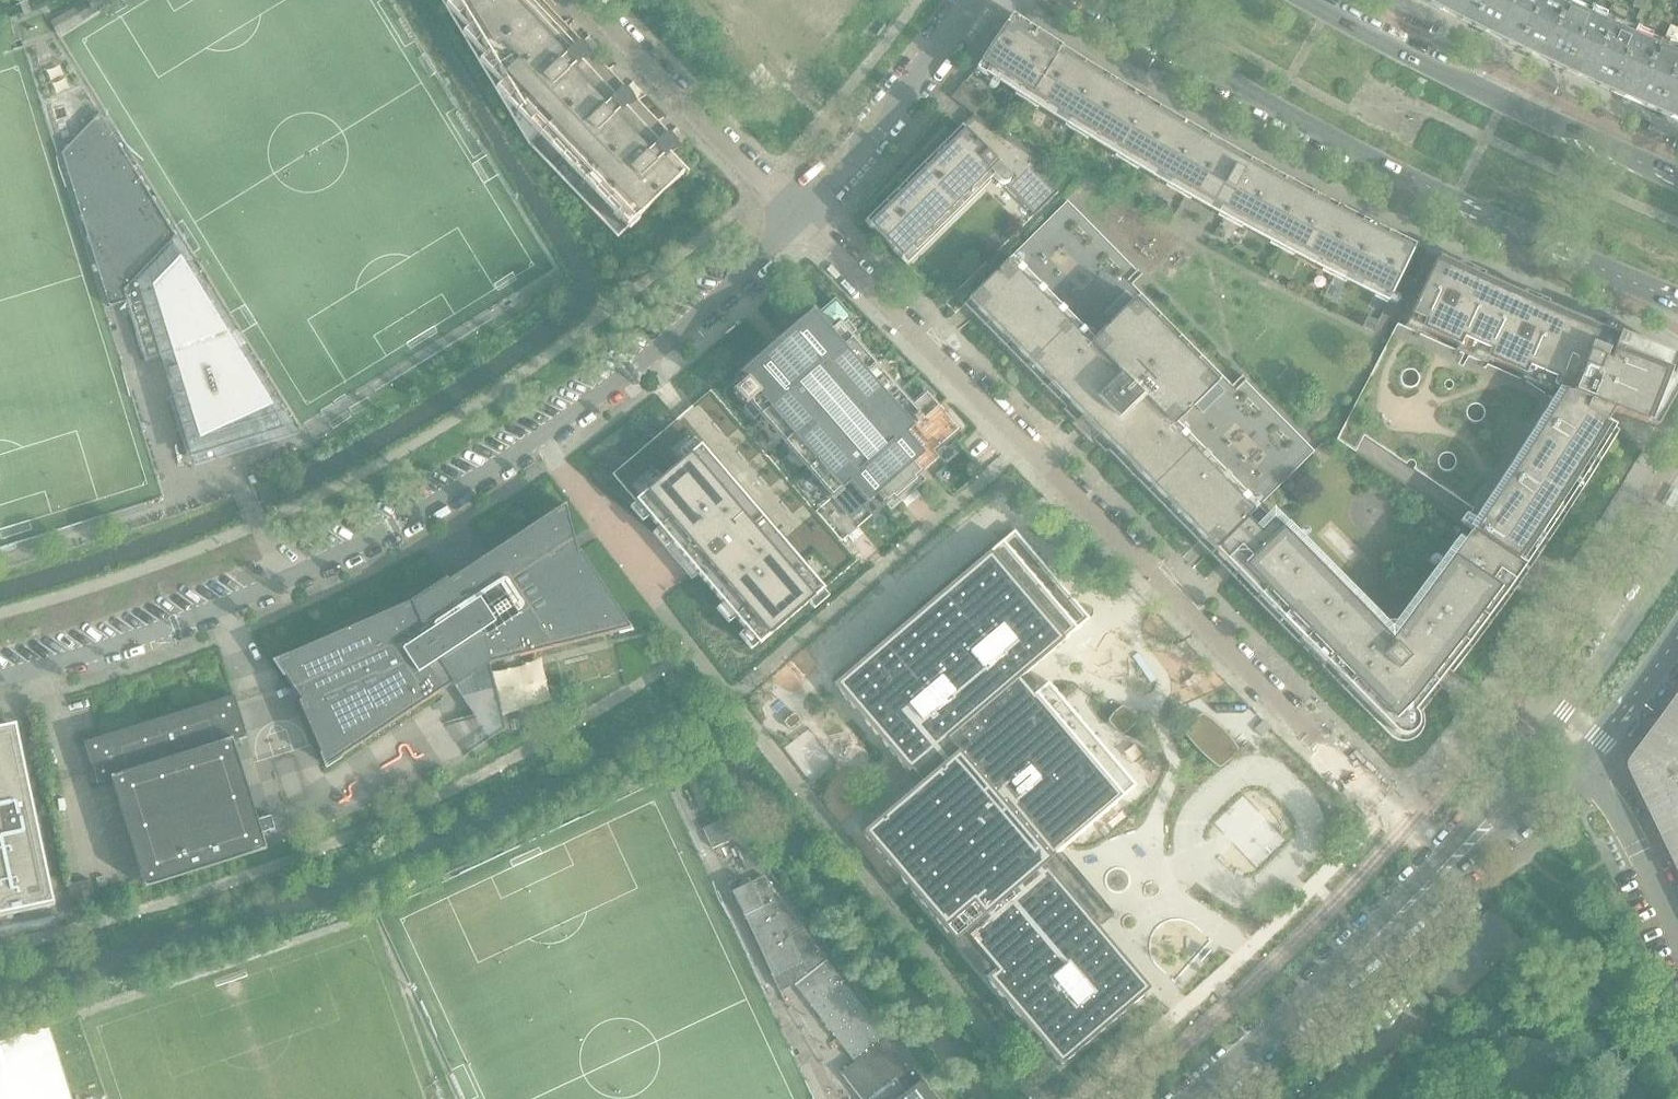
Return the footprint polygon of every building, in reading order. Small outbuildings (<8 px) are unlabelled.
[(528,143),(531,146),(597,80),(579,62),(587,55),(578,45),(576,47),(574,49),(570,53),(556,38),(535,15),(522,0),(442,0),(528,143)] [(1486,0),(1429,0),(1427,3),(1439,9),(1442,8),(1460,17),(1461,20),(1472,26),(1486,0)] [(1541,0),(1486,0),(1472,26),(1484,32),(1488,31),(1505,39),(1506,43),(1518,49),(1541,0)] [(1592,10),(1570,0),(1541,0),(1518,49),(1530,54),(1533,53),(1551,61),(1552,65),(1564,70),(1592,10)] [(1644,11),(1647,6),(1635,0),(1633,5),(1640,9),(1636,19),(1640,21),(1645,11),(1644,11)] [(60,31),(85,17),(78,5),(53,18),(60,31)] [(1610,92),(1638,31),(1592,10),(1564,70),(1576,76),(1579,75),(1597,83),(1599,86),(1610,92)] [(1030,96),(1061,47),(1011,14),(979,63),(1030,96)] [(1677,64),(1677,48),(1638,31),(1610,92),(1622,97),(1626,96),(1644,103),(1645,107),(1657,112),(1677,64)] [(1110,77),(1089,64),(1076,57),(1061,47),(1030,96),(1079,126),(1110,77)] [(1657,112),(1669,117),(1673,116),(1677,118),(1677,64),(1657,112)] [(1159,107),(1142,97),(1110,77),(1079,126),(1130,157),(1159,107)] [(597,80),(531,146),(574,191),(640,126),(623,108),(631,101),(622,91),(614,99),(597,80)] [(974,113),(985,99),(964,83),(953,97),(974,113)] [(1181,187),(1209,136),(1159,107),(1130,157),(1135,160),(1181,187)] [(286,427),(190,270),(172,242),(176,236),(100,113),(62,153),(109,307),(116,305),(115,301),(125,298),(145,362),(173,353),(173,356),(177,368),(169,370),(172,380),(180,378),(184,390),(185,392),(169,397),(188,457),(286,427)] [(901,259),(985,175),(989,180),(992,177),(998,183),(1001,184),(1003,185),(1006,184),(1034,213),(1031,216),(1032,217),(1058,192),(1035,169),(1044,160),(973,115),(961,127),(961,126),(864,221),(901,259)] [(640,126),(574,191),(618,237),(633,222),(685,173),(667,154),(671,150),(675,146),(665,137),(658,144),(640,126)] [(1233,215),(1254,177),(1261,165),(1209,136),(1181,187),(1217,207),(1233,215)] [(1284,243),(1312,192),(1277,174),(1261,165),(1254,177),(1233,215),(1284,243)] [(1104,187),(1108,180),(1098,173),(1093,180),(1104,187)] [(1336,270),(1362,218),(1346,210),(1312,192),(1284,243),(1336,270)] [(1314,451),(1245,382),(1247,380),(1242,375),(1232,385),(1132,284),(1142,274),(1138,269),(1136,271),(1067,201),(963,304),(1065,407),(1063,409),(1076,422),(1077,422),(1082,417),(1093,422),(1098,433),(1093,439),(1106,452),(1108,450),(1210,554),(1218,546),(1252,513),(1259,506),(1314,451)] [(1415,245),(1393,234),(1362,218),(1336,270),(1390,297),(1415,245)] [(1612,411),(1655,428),(1671,376),(1677,359),(1677,357),(1617,334),(1615,340),(1597,333),(1599,326),(1566,313),(1546,304),(1547,302),(1522,291),(1521,293),(1501,285),(1482,276),(1483,274),(1458,262),(1457,264),(1437,255),(1403,327),(1397,324),(1336,439),(1355,452),(1363,436),(1406,464),(1408,461),(1411,461),(1412,461),(1414,462),(1415,464),(1414,467),(1413,469),(1473,509),(1463,525),(1471,531),(1529,570),(1543,549),(1556,531),(1574,503),(1591,476),(1603,457),(1620,430),(1606,421),(1612,411)] [(959,429),(945,412),(938,405),(926,391),(910,406),(850,337),(853,334),(842,322),(848,317),(835,302),(817,317),(812,311),(799,322),(797,324),(796,323),(795,325),(800,331),(762,365),(756,359),(754,360),(755,361),(753,362),(740,374),(745,380),(731,391),(732,392),(745,407),(746,405),(757,417),(760,415),(820,484),(844,512),(870,490),(884,505),(892,498),(895,500),(916,481),(914,479),(939,457),(934,451),(959,429)] [(1373,332),(1378,321),(1367,316),(1362,327),(1373,332)] [(676,419),(612,473),(635,500),(636,502),(649,516),(659,528),(672,544),(684,553),(685,552),(699,568),(690,577),(691,579),(698,574),(723,603),(735,617),(745,629),(757,644),(759,645),(824,589),(823,589),(857,560),(721,401),(711,389),(692,405),(691,405),(677,418),(676,419)] [(621,610),(619,611),(580,551),(577,552),(574,538),(565,504),(490,553),(473,565),(448,581),(446,578),(410,602),(275,661),(291,685),(301,700),(299,701),(327,766),(452,684),(454,686),(488,664),(489,664),(614,633),(619,632),(619,634),(634,630),(621,610)] [(1422,711),(1442,686),(1437,682),(1447,670),(1452,673),(1473,647),(1511,597),(1529,570),(1471,531),(1463,542),(1457,537),(1394,622),(1385,623),(1273,509),(1268,514),(1259,506),(1252,513),(1218,546),(1210,554),(1389,735),(1394,739),(1399,741),(1405,741),(1411,740),(1416,737),(1421,733),(1423,728),(1425,722),(1424,717),(1422,711)] [(1014,530),(833,684),(908,772),(911,770),(921,782),(861,832),(1060,1065),(1150,989),(1091,919),(1104,909),(1057,853),(1136,785),(1048,681),(1034,693),(1020,677),(1089,618),(1014,530)] [(97,784),(112,779),(145,886),(266,849),(233,742),(247,737),(234,697),(84,743),(97,784)] [(1645,747),(1635,760),(1633,763),(1633,766),(1634,769),(1650,801),(1677,788),(1677,702),(1645,747)] [(1122,706),(1108,720),(1122,734),(1136,720),(1122,706)] [(795,713),(784,722),(790,729),(801,720),(795,713)] [(0,729),(0,916),(54,905),(16,726),(0,729)] [(1650,801),(1660,823),(1663,822),(1666,829),(1670,836),(1667,838),(1677,860),(1677,788),(1650,801)] [(736,833),(742,831),(739,824),(732,827),(727,816),(703,828),(713,848),(737,836),(736,833)] [(754,865),(742,842),(733,847),(745,870),(754,865)] [(841,982),(826,961),(827,960),(763,876),(732,890),(744,916),(745,915),(773,974),(772,974),(779,991),(794,985),(794,986),(796,985),(811,1005),(810,1006),(811,1007),(812,1006),(833,1033),(832,1034),(832,1035),(834,1034),(855,1061),(885,1038),(864,1011),(865,1010),(864,1009),(863,1010),(849,991),(851,990),(847,986),(845,987),(842,982),(843,981),(842,981),(841,982)] [(69,885),(68,886),(72,900),(94,894),(90,880),(69,885)] [(49,1027),(0,1042),(0,1098),(71,1098),(49,1027)] [(840,1074),(841,1075),(842,1075),(861,1098),(936,1098),(888,1036),(886,1038),(886,1037),(885,1038),(855,1061),(855,1062),(840,1074)] [(1569,1067),(1573,1048),(1566,1046),(1567,1041),(1551,1038),(1550,1043),(1518,1037),(1514,1056),(1560,1065),(1558,1076),(1567,1078),(1569,1067)]
